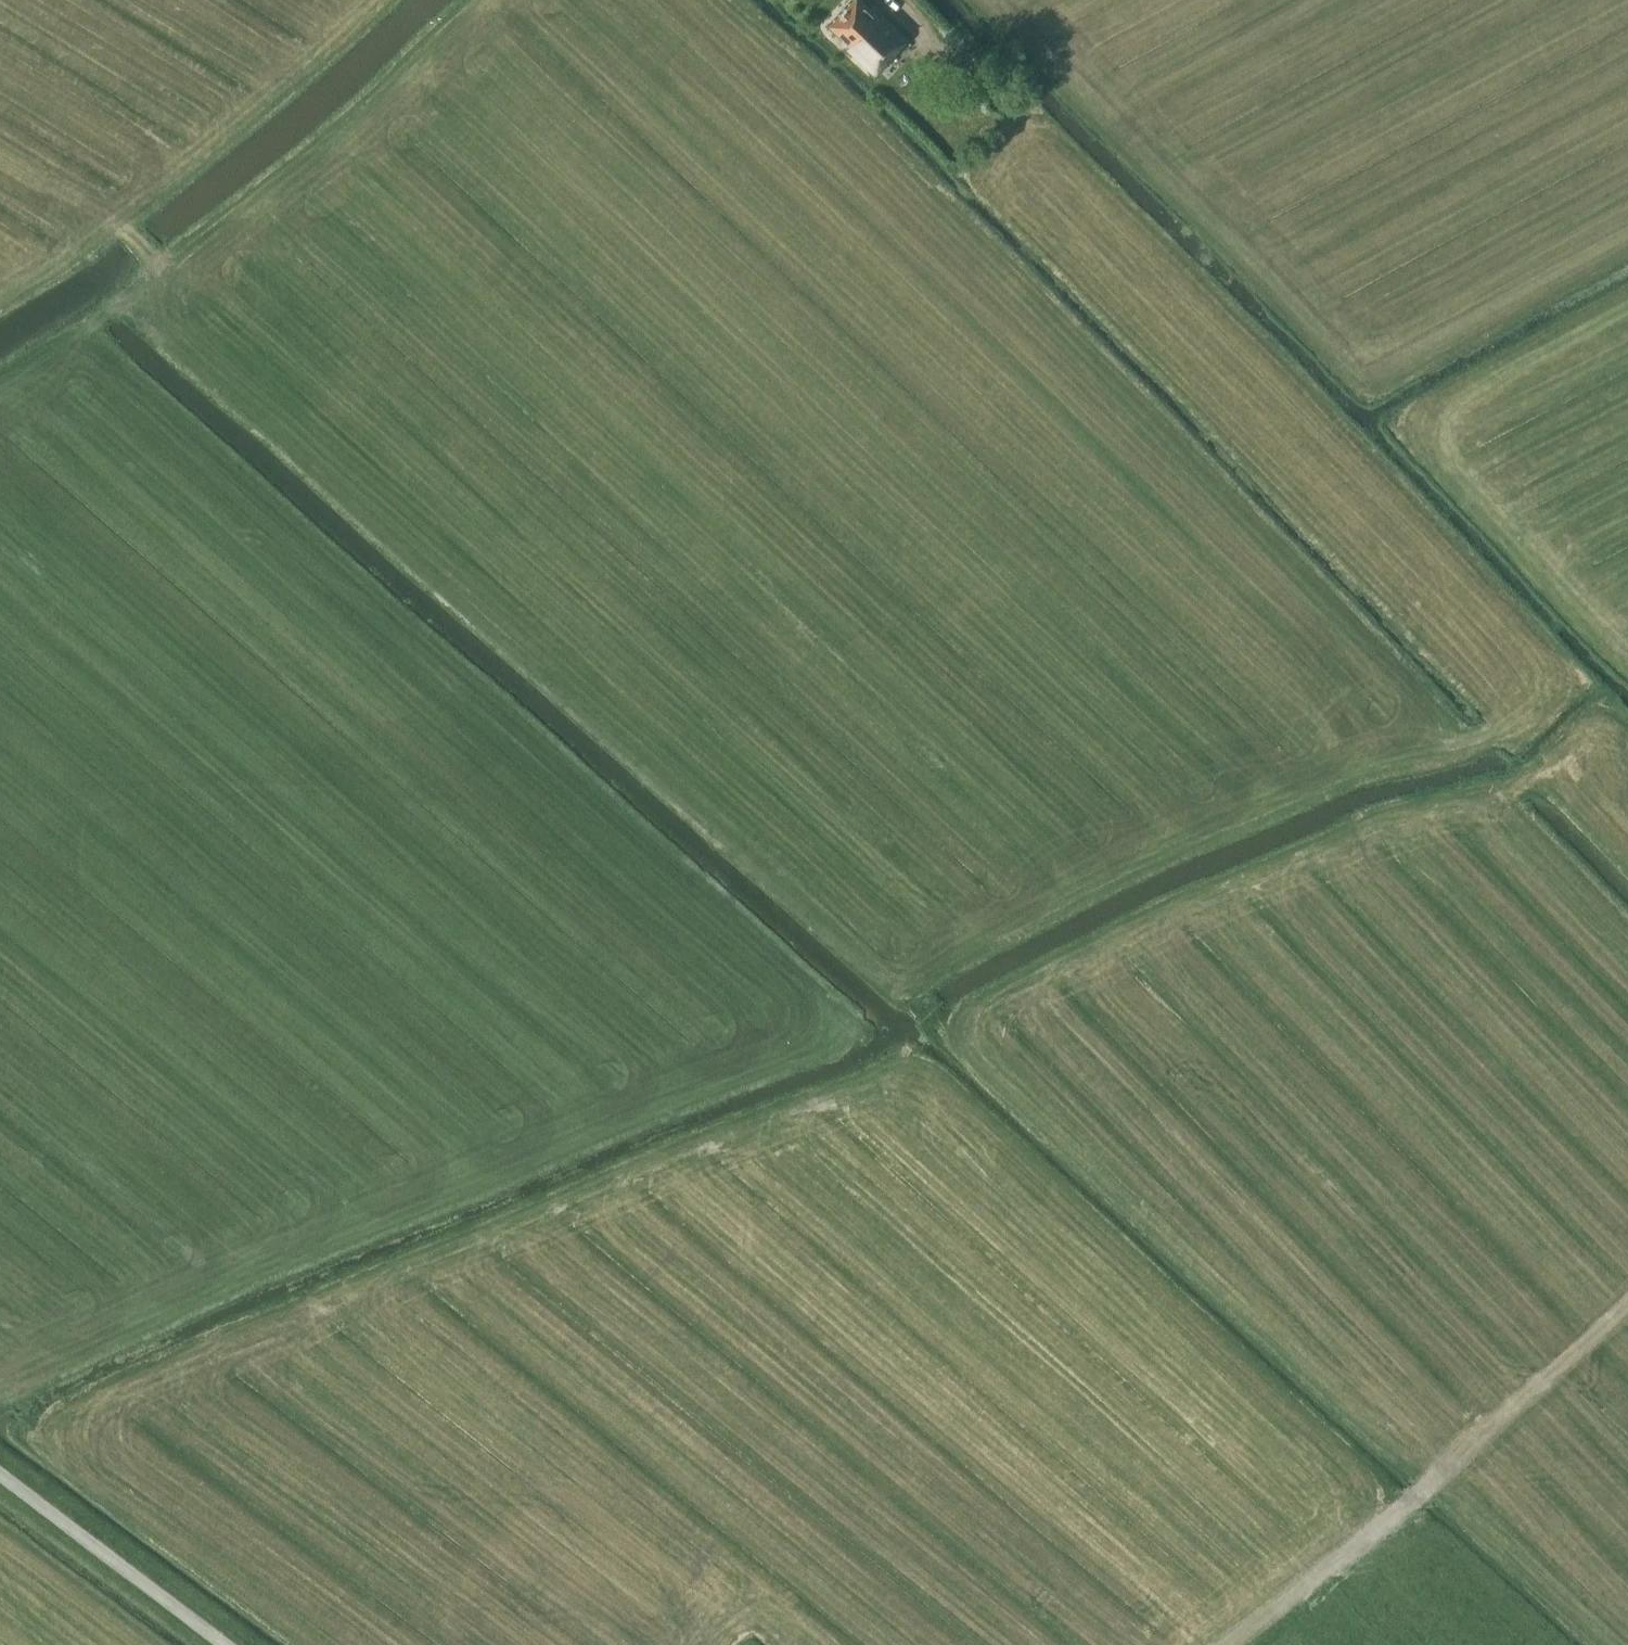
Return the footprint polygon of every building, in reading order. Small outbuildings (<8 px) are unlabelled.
[(864,0),(852,0),(831,23),(851,43),(849,45),(876,72),(909,37),(883,13),(880,16),(864,0)]
